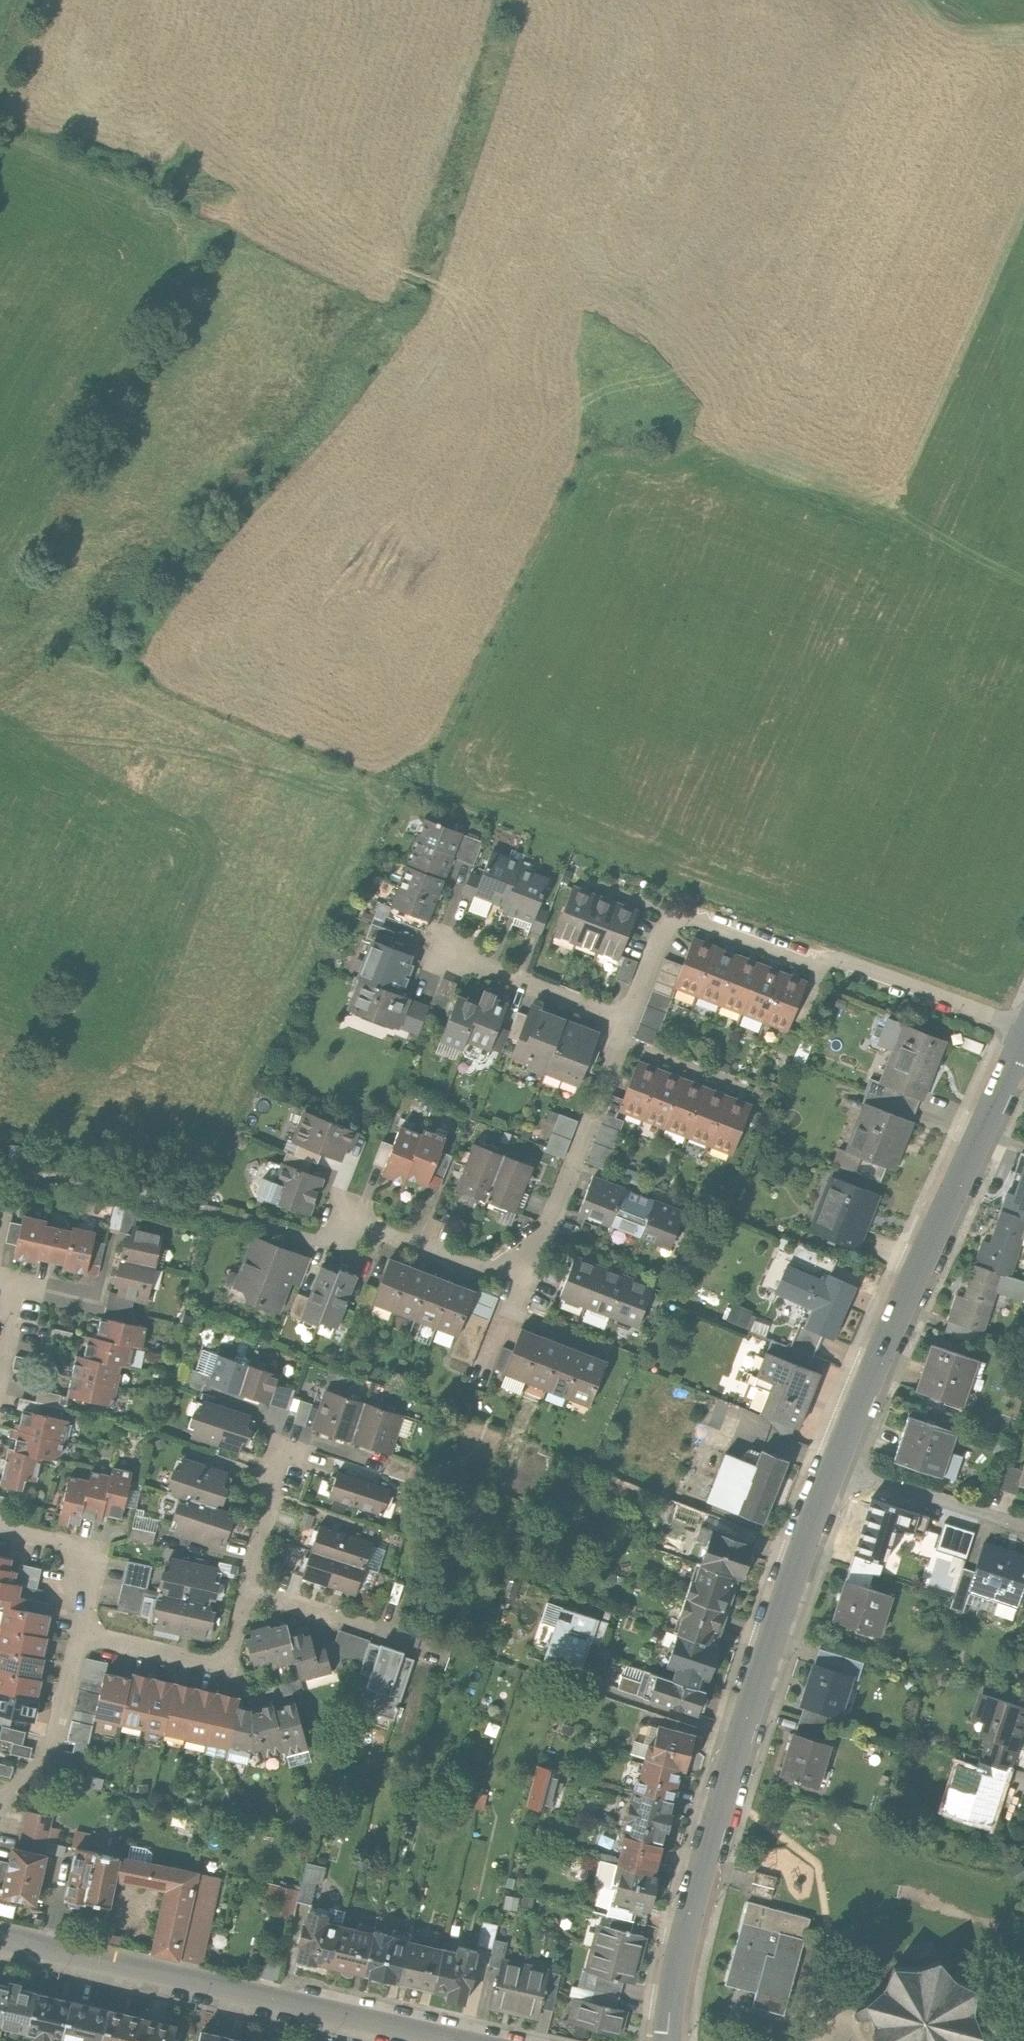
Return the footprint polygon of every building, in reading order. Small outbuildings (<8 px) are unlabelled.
[(442,876),(450,856),(459,832),(423,818),(406,861),(442,876)] [(484,842),(459,832),(450,856),(474,865),(484,842)] [(476,893),(506,905),(520,868),(522,862),(492,851),(482,877),(476,893)] [(388,904),(425,919),(442,876),(406,861),(388,904)] [(548,879),(520,868),(506,905),(503,911),(532,922),(537,908),(548,879)] [(473,899),(476,893),(482,877),(471,872),(462,895),(473,899)] [(555,936),(576,944),(594,898),(573,890),(555,936)] [(576,944),(597,952),(615,907),(594,898),(576,944)] [(636,915),(615,907),(597,952),(618,960),(636,915)] [(548,912),(537,908),(532,922),(529,929),(540,933),(548,912)] [(353,976),(357,978),(397,994),(413,955),(369,937),(353,976)] [(675,984),(697,993),(715,947),(693,938),(682,966),(675,984)] [(738,956),(715,947),(697,993),(720,1002),(738,956)] [(720,1002),(743,1011),(761,965),(738,956),(720,1002)] [(624,957),(615,978),(629,984),(638,962),(624,957)] [(664,959),(633,1037),(651,1044),(675,984),(682,966),(664,959)] [(743,1011),(765,1020),(783,974),(761,965),(743,1011)] [(421,969),(409,999),(429,1007),(441,977),(421,969)] [(806,983),(783,974),(765,1020),(788,1028),(806,983)] [(409,999),(397,994),(357,978),(346,1006),(397,1027),(409,999)] [(461,1049),(465,1040),(479,1004),(457,995),(439,1040),(461,1049)] [(482,995),(479,1004),(465,1040),(490,1050),(499,1026),(507,1005),(482,995)] [(429,1007),(409,999),(397,1027),(417,1035),(429,1007)] [(529,1066),(546,1073),(567,1021),(539,1010),(540,1007),(533,1004),(529,1016),(517,1047),(513,1055),(530,1061),(529,1066)] [(505,1042),(517,1047),(529,1016),(517,1011),(510,1030),(505,1042)] [(944,1040),(887,1018),(877,1043),(892,1049),(879,1082),(900,1090),(922,1098),(944,1040)] [(600,1034),(567,1021),(546,1073),(579,1085),(590,1059),(600,1034)] [(501,1054),(505,1042),(510,1030),(499,1026),(490,1050),(501,1054)] [(617,1109),(640,1118),(658,1072),(635,1063),(621,1099),(617,1109)] [(681,1080),(658,1072),(640,1118),(663,1126),(681,1080)] [(869,1078),(864,1090),(895,1102),(900,1090),(879,1082),(869,1078)] [(663,1126),(686,1135),(704,1089),(681,1080),(663,1126)] [(686,1135),(708,1144),(726,1098),(704,1089),(686,1135)] [(611,1095),(585,1161),(604,1168),(622,1121),(614,1118),(617,1109),(621,1099),(611,1095)] [(749,1107),(726,1098),(708,1144),(731,1153),(749,1107)] [(911,1121),(864,1103),(845,1150),(861,1156),(892,1168),(911,1121)] [(356,1131),(300,1109),(289,1140),(320,1152),(338,1158),(343,1145),(350,1148),(356,1131)] [(576,1121),(558,1114),(543,1151),(562,1158),(576,1121)] [(402,1181),(404,1176),(420,1134),(398,1126),(391,1144),(382,1167),(380,1173),(402,1181)] [(422,1129),(420,1134),(404,1176),(437,1189),(442,1178),(432,1174),(446,1138),(422,1129)] [(282,1149),(284,1150),(311,1160),(316,1162),(320,1152),(289,1140),(286,1138),(282,1149)] [(372,1163),(382,1167),(391,1144),(381,1140),(372,1163)] [(473,1143),(464,1166),(494,1177),(503,1155),(473,1143)] [(855,1171),(861,1156),(845,1150),(838,1147),(832,1162),(855,1171)] [(2,1163),(9,1156),(0,1148),(0,1161),(2,1163)] [(306,1171),(311,1160),(284,1150),(280,1161),(306,1171)] [(503,1155),(494,1177),(523,1188),(531,1165),(503,1155)] [(306,1171),(280,1161),(266,1198),(309,1214),(323,1178),(306,1171)] [(1000,1210),(1023,1218),(1023,1162),(1013,1195),(1006,1193),(1000,1210)] [(485,1200),(494,1177),(464,1166),(456,1189),(485,1200)] [(879,1195),(829,1176),(808,1229),(858,1249),(879,1195)] [(514,1211),(523,1188),(494,1177),(485,1200),(514,1211)] [(580,1213),(596,1220),(609,1187),(593,1181),(580,1213)] [(625,1194),(609,1187),(596,1220),(612,1226),(625,1194)] [(654,1206),(625,1194),(612,1226),(641,1238),(654,1206)] [(123,1234),(130,1235),(132,1225),(135,1211),(115,1206),(110,1231),(123,1234)] [(683,1217),(654,1206),(641,1238),(670,1249),(683,1217)] [(974,1265),(1009,1277),(1022,1237),(1023,1237),(1023,1218),(1000,1210),(990,1243),(982,1240),(974,1265)] [(37,1260),(38,1256),(45,1224),(46,1220),(24,1215),(22,1224),(17,1245),(15,1255),(37,1260)] [(6,1243),(17,1245),(22,1224),(11,1221),(6,1243)] [(38,1256),(65,1262),(72,1231),(45,1224),(38,1256)] [(124,1251),(122,1261),(152,1267),(160,1231),(132,1225),(130,1235),(123,1234),(120,1250),(124,1251)] [(73,1226),(72,1231),(65,1262),(64,1267),(86,1272),(94,1240),(96,1231),(73,1226)] [(310,1258),(250,1236),(231,1287),(239,1290),(244,1300),(278,1313),(289,1282),(299,1285),(310,1258)] [(105,1243),(94,1240),(86,1272),(98,1275),(105,1243)] [(371,1301),(393,1309),(409,1267),(388,1258),(371,1301)] [(144,1303),(152,1267),(122,1261),(118,1260),(112,1286),(118,1288),(117,1294),(116,1297),(133,1301),(144,1303)] [(774,1290),(784,1265),(773,1261),(763,1286),(774,1290)] [(600,1273),(575,1263),(562,1298),(587,1308),(600,1273)] [(854,1286),(828,1275),(824,1282),(786,1265),(774,1292),(813,1309),(805,1327),(822,1334),(831,1338),(854,1286)] [(1009,1277),(974,1265),(963,1298),(956,1295),(947,1320),(983,1332),(996,1292),(1023,1301),(1023,1281),(1009,1277)] [(316,1324),(317,1321),(336,1273),(320,1267),(308,1298),(301,1318),(316,1324)] [(431,1275),(409,1267),(393,1309),(414,1318),(431,1275)] [(337,1269),(336,1273),(317,1321),(337,1328),(345,1307),(357,1276),(337,1269)] [(587,1308),(613,1317),(626,1282),(600,1273),(587,1308)] [(414,1318),(436,1326),(452,1283),(431,1275),(414,1318)] [(651,1292),(626,1282),(613,1317),(638,1327),(651,1292)] [(474,1292),(452,1283),(436,1326),(457,1334),(474,1292)] [(475,1289),(474,1292),(457,1334),(449,1355),(471,1363),(496,1297),(475,1289)] [(130,1313),(133,1301),(116,1297),(117,1294),(108,1292),(102,1318),(131,1325),(134,1314),(130,1313)] [(290,1314),(301,1318),(308,1298),(298,1294),(290,1314)] [(732,1303),(725,1320),(753,1332),(759,1318),(750,1314),(751,1311),(732,1303)] [(355,1312),(345,1307),(337,1328),(347,1332),(355,1312)] [(287,1315),(280,1312),(277,1320),(284,1323),(287,1315)] [(98,1317),(93,1339),(131,1347),(140,1349),(145,1328),(131,1325),(102,1318),(98,1317)] [(791,1348),(812,1357),(822,1334),(805,1327),(801,1325),(791,1348)] [(71,1333),(50,1328),(47,1340),(68,1345),(71,1333)] [(505,1373),(526,1381),(542,1339),(522,1331),(513,1352),(505,1373)] [(126,1367),(131,1347),(93,1339),(85,1337),(81,1357),(119,1365),(126,1367)] [(743,1337),(737,1364),(759,1369),(765,1342),(743,1337)] [(563,1347),(542,1339),(526,1381),(546,1389),(563,1347)] [(931,1345),(916,1390),(961,1405),(976,1360),(931,1345)] [(546,1389),(567,1397),(583,1355),(563,1347),(546,1389)] [(495,1370),(505,1373),(513,1352),(504,1348),(495,1370)] [(817,1373),(765,1353),(757,1376),(772,1382),(759,1414),(764,1415),(795,1428),(817,1373)] [(203,1383),(235,1393),(245,1364),(217,1355),(209,1378),(205,1377),(203,1383)] [(604,1363),(583,1355),(567,1397),(587,1406),(604,1363)] [(14,1356),(12,1370),(33,1375),(36,1361),(14,1356)] [(74,1356),(70,1376),(115,1386),(119,1365),(81,1357),(74,1356)] [(279,1376),(245,1364),(235,1393),(285,1410),(291,1390),(276,1385),(279,1376)] [(200,1390),(203,1383),(205,1377),(205,1374),(184,1367),(179,1383),(200,1390)] [(110,1407),(115,1386),(70,1376),(65,1397),(68,1398),(110,1407)] [(311,1428),(331,1434),(343,1396),(324,1390),(311,1428)] [(36,1391),(34,1402),(63,1408),(65,1409),(68,1398),(65,1397),(36,1391)] [(363,1403),(343,1396),(331,1434),(350,1440),(363,1403)] [(60,1422),(63,1408),(34,1402),(18,1399),(16,1413),(21,1414),(60,1422)] [(190,1438),(212,1445),(224,1408),(201,1401),(197,1414),(191,1412),(185,1431),(191,1433),(190,1438)] [(301,1401),(294,1424),(305,1427),(312,1405),(301,1401)] [(350,1440),(369,1447),(382,1409),(363,1403),(350,1440)] [(248,1416),(224,1408),(212,1445),(238,1453),(241,1443),(245,1445),(249,1431),(243,1429),(248,1416)] [(401,1416),(382,1409),(369,1447),(389,1453),(401,1416)] [(21,1414),(17,1433),(62,1443),(66,1424),(60,1422),(21,1414)] [(790,1441),(795,1428),(764,1415),(779,1437),(790,1441)] [(908,1418),(894,1460),(940,1475),(954,1433),(908,1418)] [(14,1440),(12,1454),(38,1459),(48,1461),(59,1456),(62,1443),(17,1433),(9,1432),(8,1439),(14,1440)] [(165,1446),(163,1439),(155,1442),(157,1449),(165,1446)] [(786,1461),(760,1451),(754,1466),(723,1454),(705,1501),(762,1524),(786,1461)] [(38,1459),(12,1454),(6,1452),(0,1480),(0,1487),(18,1491),(20,1479),(33,1482),(38,1459)] [(388,1456),(382,1473),(419,1486),(425,1468),(388,1456)] [(184,1500),(191,1502),(203,1465),(182,1458),(177,1473),(170,1471),(164,1487),(170,1489),(169,1494),(184,1500)] [(224,1472),(203,1465),(191,1502),(207,1507),(213,1509),(215,1503),(221,1505),(226,1489),(219,1487),(224,1472)] [(1016,1494),(1019,1484),(1023,1471),(1002,1465),(995,1487),(1016,1494)] [(112,1470),(110,1477),(103,1514),(121,1518),(131,1474),(112,1470)] [(346,1503),(354,1506),(364,1480),(338,1470),(328,1497),(333,1499),(346,1503)] [(101,1522),(103,1514),(110,1477),(89,1473),(87,1483),(80,1517),(101,1522)] [(78,1524),(80,1517),(87,1483),(68,1479),(58,1524),(67,1526),(67,1522),(78,1524)] [(389,1489),(364,1480),(354,1506),(380,1515),(389,1489)] [(929,1516),(870,1498),(870,1500),(872,1501),(865,1524),(863,1523),(850,1567),(873,1574),(879,1576),(895,1526),(923,1535),(929,1516)] [(342,1514),(346,1503),(333,1499),(330,1509),(342,1514)] [(173,1532),(197,1541),(207,1507),(191,1502),(184,1500),(182,1506),(176,1504),(171,1519),(177,1521),(173,1532)] [(213,1509),(207,1507),(197,1541),(222,1549),(231,1521),(225,1519),(227,1514),(213,1509)] [(313,1517),(303,1512),(297,1527),(308,1531),(313,1517)] [(975,1532),(944,1522),(935,1549),(966,1559),(975,1532)] [(135,1526),(133,1537),(144,1539),(146,1528),(135,1526)] [(310,1551),(336,1560),(345,1534),(319,1526),(310,1551)] [(711,1530),(700,1566),(733,1577),(734,1573),(744,1577),(754,1543),(711,1530)] [(371,1543),(345,1534),(336,1560),(362,1569),(371,1543)] [(142,1551),(142,1543),(131,1543),(131,1551),(142,1551)] [(976,1573),(970,1590),(1015,1606),(1023,1580),(1023,1557),(986,1544),(976,1573)] [(301,1577),(327,1586),(336,1560),(310,1551),(301,1577)] [(8,1606),(25,1610),(28,1599),(22,1597),(24,1586),(17,1584),(20,1572),(12,1571),(14,1563),(15,1560),(0,1557),(0,1595),(6,1596),(4,1605),(8,1606)] [(160,1594),(185,1599),(191,1564),(169,1560),(166,1576),(159,1574),(157,1588),(161,1589),(160,1594)] [(362,1569),(336,1560),(327,1586),(353,1595),(362,1569)] [(127,1562),(122,1586),(146,1591),(151,1567),(127,1562)] [(42,1569),(14,1563),(12,1571),(20,1572),(17,1584),(24,1586),(38,1589),(42,1569)] [(213,1568),(191,1564),(185,1599),(206,1603),(207,1597),(214,1599),(219,1574),(213,1572),(213,1568)] [(722,1610),(733,1577),(700,1566),(689,1599),(722,1610)] [(868,1589),(873,1574),(850,1567),(845,1581),(868,1589)] [(962,1613),(970,1590),(976,1573),(962,1568),(949,1609),(962,1613)] [(891,1596),(868,1589),(845,1581),(832,1621),(879,1636),(891,1596)] [(160,1594),(146,1591),(122,1586),(117,1611),(149,1617),(152,1600),(159,1601),(160,1594)] [(154,1629),(178,1634),(185,1599),(160,1594),(159,1601),(152,1600),(149,1617),(147,1625),(154,1626),(154,1629)] [(206,1603),(185,1599),(178,1634),(200,1638),(201,1636),(208,1638),(213,1613),(205,1611),(206,1603)] [(711,1645),(722,1610),(689,1599),(677,1635),(711,1645)] [(580,1670),(589,1642),(596,1619),(547,1602),(540,1622),(556,1627),(545,1658),(580,1670)] [(51,1617),(25,1610),(8,1606),(3,1627),(5,1628),(46,1638),(51,1617)] [(608,1623),(596,1619),(589,1642),(601,1645),(608,1623)] [(284,1624),(266,1629),(271,1658),(273,1665),(294,1660),(287,1636),(284,1624)] [(251,1663),(271,1658),(266,1629),(264,1625),(249,1629),(251,1637),(244,1638),(251,1663)] [(48,1638),(46,1638),(5,1628),(1,1648),(2,1649),(44,1658),(48,1638)] [(338,1631),(334,1641),(339,1659),(349,1657),(362,1661),(368,1643),(369,1641),(338,1631)] [(300,1633),(287,1636),(294,1660),(299,1680),(330,1671),(323,1646),(312,1649),(308,1633),(301,1635),(300,1633)] [(719,1648),(711,1645),(677,1635),(667,1667),(676,1670),(672,1680),(697,1688),(701,1677),(709,1680),(719,1648)] [(323,1644),(323,1646),(330,1671),(342,1668),(339,1659),(334,1641),(323,1644)] [(380,1647),(368,1643),(362,1661),(358,1672),(371,1676),(380,1647)] [(380,1647),(371,1676),(367,1687),(379,1691),(389,1694),(401,1656),(403,1652),(381,1645),(380,1647)] [(44,1658),(2,1649),(0,1659),(0,1670),(41,1679),(46,1659),(44,1658)] [(819,1650),(814,1666),(850,1677),(857,1679),(862,1663),(819,1650)] [(389,1694),(379,1691),(372,1712),(393,1719),(413,1660),(401,1656),(389,1694)] [(84,1770),(95,1719),(105,1676),(107,1665),(85,1660),(81,1680),(88,1681),(86,1692),(79,1690),(74,1710),(82,1712),(79,1723),(72,1722),(68,1742),(75,1743),(73,1754),(65,1752),(62,1765),(84,1770)] [(814,1666),(801,1706),(804,1707),(828,1715),(837,1718),(850,1677),(814,1666)] [(41,1679),(0,1670),(0,1691),(38,1700),(43,1680),(41,1679)] [(705,1691),(697,1688),(672,1680),(644,1671),(640,1682),(622,1676),(617,1689),(697,1715),(699,1709),(703,1711),(707,1697),(703,1696),(705,1691)] [(133,1675),(132,1682),(122,1725),(144,1730),(155,1680),(133,1675)] [(95,1719),(122,1725),(132,1682),(105,1676),(95,1719)] [(144,1730),(165,1734),(176,1685),(155,1680),(144,1730)] [(165,1734),(186,1739),(197,1690),(176,1685),(165,1734)] [(186,1739),(207,1744),(218,1694),(197,1690),(186,1739)] [(38,1700),(0,1691),(0,1714),(13,1717),(36,1722),(41,1701),(38,1700)] [(240,1699),(218,1694),(207,1744),(229,1748),(238,1707),(240,1699)] [(979,1759),(1010,1769),(1023,1726),(1023,1710),(980,1695),(972,1719),(983,1722),(978,1736),(986,1738),(979,1759)] [(272,1704),(251,1710),(261,1750),(263,1757),(285,1751),(274,1711),(272,1704)] [(295,1705),(274,1711),(285,1751),(286,1755),(307,1749),(295,1705)] [(261,1750),(251,1710),(238,1707),(229,1748),(248,1753),(261,1750)] [(819,1743),(828,1715),(804,1707),(795,1735),(819,1743)] [(4,1726),(10,1728),(13,1717),(0,1714),(0,1726),(4,1726)] [(666,1718),(663,1728),(675,1731),(677,1721),(666,1718)] [(573,1727),(563,1724),(560,1733),(570,1736),(573,1727)] [(1,1740),(14,1743),(24,1745),(27,1732),(10,1728),(4,1726),(1,1740)] [(646,1745),(642,1759),(678,1769),(684,1770),(689,1751),(693,1736),(675,1731),(663,1728),(658,1727),(652,1746),(646,1745)] [(793,1735),(780,1776),(815,1788),(829,1746),(819,1743),(795,1735),(793,1735)] [(703,1739),(693,1736),(689,1751),(699,1754),(703,1739)] [(33,1747),(24,1745),(14,1743),(11,1754),(30,1759),(33,1747)] [(670,1802),(678,1769),(642,1759),(633,1793),(670,1802)] [(992,1825),(1010,1769),(979,1759),(975,1771),(957,1765),(942,1809),(992,1825)] [(0,1763),(0,1775),(11,1778),(14,1767),(0,1763)] [(559,1773),(536,1766),(525,1807),(547,1813),(559,1773)] [(482,1810),(485,1796),(468,1792),(465,1806),(482,1810)] [(633,1793),(622,1837),(659,1847),(664,1832),(666,1832),(671,1816),(666,1815),(670,1802),(633,1793)] [(257,1823),(260,1812),(246,1809),(243,1820),(257,1823)] [(25,1811),(17,1850),(41,1855),(44,1855),(46,1843),(49,1827),(52,1816),(25,1811)] [(49,1827),(46,1843),(57,1845),(60,1829),(49,1827)] [(652,1876),(659,1847),(622,1837),(620,1844),(623,1845),(617,1866),(652,1876)] [(54,1857),(57,1845),(46,1843),(44,1855),(45,1856),(54,1857)] [(35,1887),(36,1887),(40,1869),(42,1869),(45,1856),(44,1855),(41,1855),(17,1850),(7,1848),(0,1882),(0,1899),(31,1906),(35,1887)] [(64,1897),(82,1901),(93,1852),(74,1848),(64,1897)] [(154,1953),(177,1958),(195,1874),(119,1858),(93,1852),(82,1901),(108,1907),(114,1880),(167,1891),(154,1953)] [(296,1902),(310,1905),(316,1883),(320,1885),(324,1869),(305,1864),(296,1902)] [(658,1877),(652,1876),(617,1866),(613,1881),(617,1882),(611,1904),(648,1914),(658,1877)] [(776,1879),(755,1873),(749,1894),(770,1900),(776,1879)] [(221,1880),(195,1874),(177,1958),(203,1964),(221,1880)] [(518,1898),(505,1896),(503,1909),(516,1912),(518,1898)] [(747,1902),(724,1986),(756,1995),(752,2008),(783,2017),(809,1919),(747,1902)] [(611,1904),(605,1928),(636,1936),(639,1925),(645,1926),(648,1914),(611,1904)] [(316,1962),(331,1965),(341,1925),(325,1921),(326,1916),(308,1911),(304,1925),(302,1924),(297,1945),(299,1946),(296,1960),(315,1965),(316,1962)] [(114,1925),(102,1923),(98,1942),(118,1947),(120,1938),(111,1936),(114,1925)] [(477,1946),(491,1950),(493,1941),(497,1927),(482,1923),(477,1946)] [(372,1933),(341,1925),(331,1965),(363,1973),(372,1933)] [(599,1926),(593,1949),(641,1962),(647,1939),(636,1936),(605,1928),(599,1926)] [(363,1973),(398,1981),(408,1941),(372,1933),(363,1973)] [(441,1949),(408,1941),(398,1981),(432,1989),(441,1949)] [(507,1944),(493,1941),(491,1950),(487,1967),(501,1970),(503,1962),(507,1944)] [(456,1953),(441,1949),(432,1989),(446,1993),(444,2000),(463,2005),(467,1986),(470,1986),(475,1967),(473,1967),(476,1952),(458,1947),(456,1953)] [(635,1984),(641,1962),(593,1949),(587,1971),(599,1975),(624,1981),(635,1984)] [(492,2007),(515,2013),(526,1967),(503,1962),(501,1970),(492,2007)] [(974,1994),(953,1984),(937,1966),(916,1973),(891,1971),(882,1992),(863,2008),(873,2028),(871,2040),(978,2040),(979,2040),(971,2016),(974,1994)] [(548,1972),(526,1967),(515,2013),(538,2018),(539,2011),(545,1985),(548,1972)] [(616,2011),(624,1981),(599,1975),(595,1993),(573,1987),(570,1998),(575,2000),(616,2011)] [(3,2026),(27,2032),(36,1994),(20,1990),(21,1985),(10,1982),(8,1988),(0,1986),(0,2026),(3,2026)] [(557,1987),(545,1985),(539,2011),(551,2013),(557,1987)] [(27,2032),(60,2040),(69,2002),(36,1994),(27,2032)] [(575,2000),(569,2023),(621,2037),(627,2013),(616,2011),(575,2000)] [(69,2002),(60,2040),(63,2040),(100,2040),(107,2011),(69,2002)] [(142,2019),(107,2011),(100,2040),(137,2040),(142,2019)] [(142,2019),(137,2040),(171,2040),(174,2027),(142,2019)]
